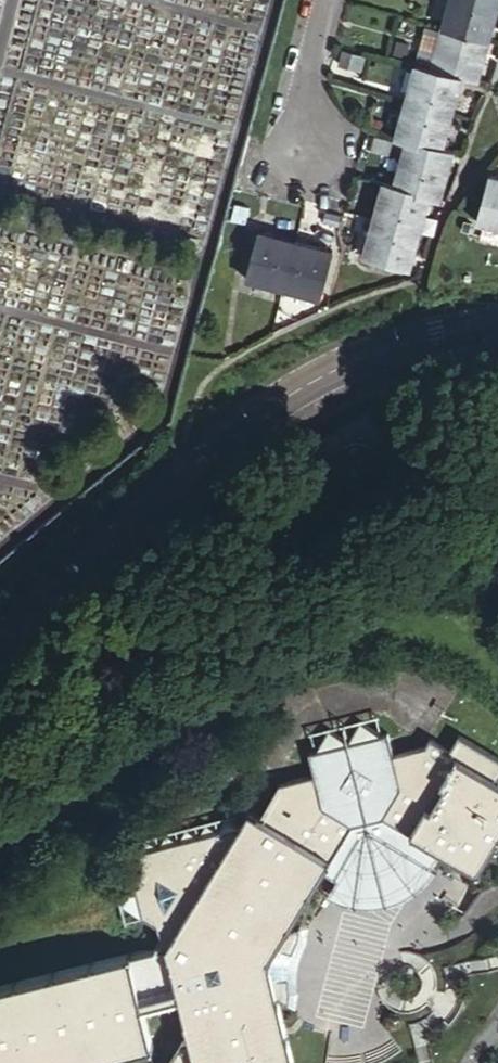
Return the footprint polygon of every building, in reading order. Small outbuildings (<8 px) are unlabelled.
[(497,13),(497,10),(458,0),(451,0),(442,33),(489,45),(497,13)] [(497,10),(497,0),(458,0),(497,10)] [(489,45),(442,33),(430,77),(461,85),(477,89),(489,45)] [(406,108),(452,121),(461,85),(430,77),(415,73),(406,108)] [(443,156),(452,121),(406,108),(396,144),(408,148),(443,156)] [(443,156),(408,148),(396,195),(430,204),(441,206),(454,160),(443,156)] [(420,238),(430,204),(396,195),(383,191),(374,226),(420,238)] [(489,232),(497,235),(497,203),(489,232)] [(420,238),(374,226),(365,261),(411,273),(420,238)] [(279,293),(292,247),(257,238),(244,283),(279,293)] [(329,257),(292,247),(279,293),(317,302),(329,257)] [(310,890),(316,894),(327,901),(336,905),(349,910),(353,911),(359,912),(366,911),(381,910),(389,908),(401,902),(414,893),(419,888),(426,877),(438,858),(472,878),(497,836),(497,788),(494,785),(497,778),(497,764),(455,736),(445,751),(427,739),(421,748),(390,756),(385,735),(303,755),(307,777),(274,785),(254,818),(326,864),(310,890)] [(265,961),(310,890),(326,864),(254,818),(246,813),(238,827),(163,948),(175,1000),(184,1038),(166,1062),(288,1062),(265,961)] [(238,827),(134,852),(138,871),(118,904),(154,926),(157,940),(151,949),(0,985),(0,1062),(93,1062),(149,1050),(139,1008),(175,1000),(163,948),(238,827)]
